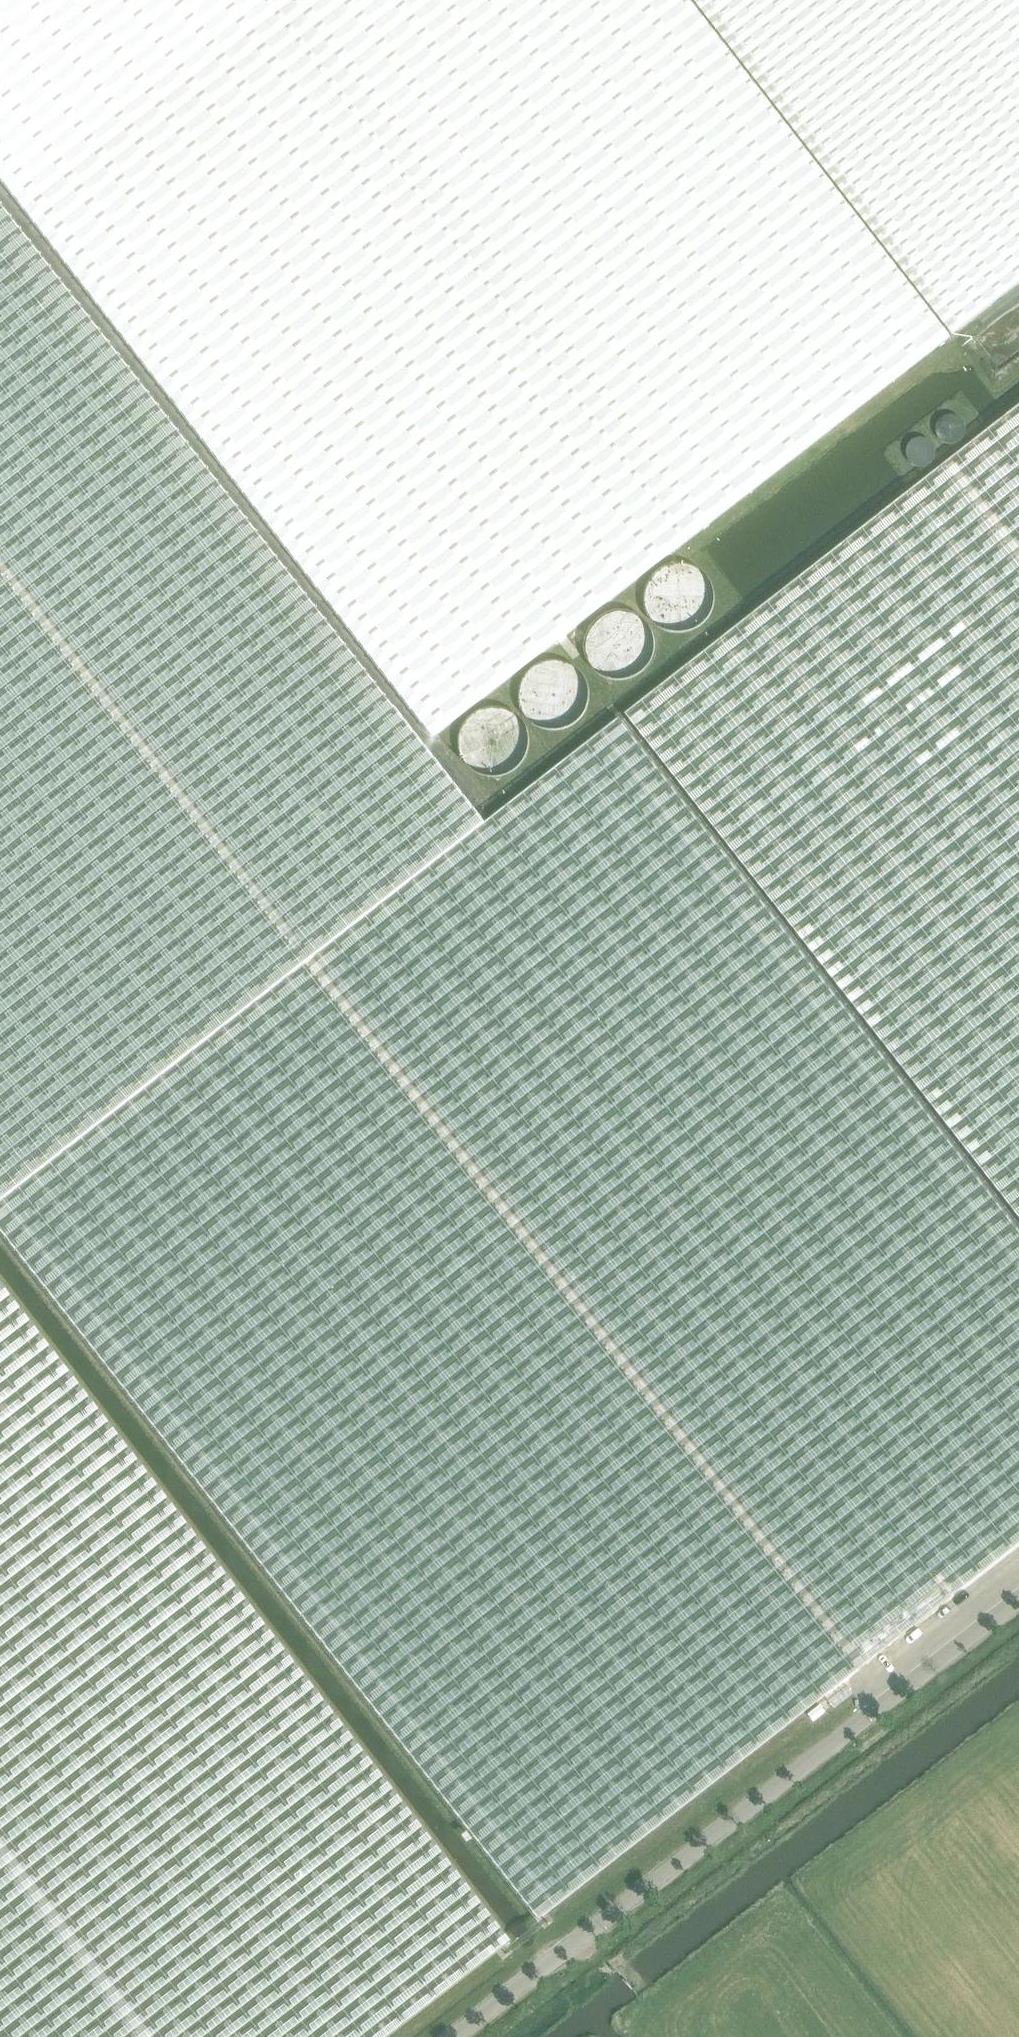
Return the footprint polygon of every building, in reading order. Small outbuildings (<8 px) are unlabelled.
[(120,344),(125,340),(433,737),(694,536),(279,0),(0,0),(0,189),(120,344)] [(694,536),(695,537),(948,341),(683,0),(279,0),(694,536)] [(951,334),(1018,282),(1018,0),(693,0),(951,334)] [(540,1920),(1018,1545),(1018,1233),(618,720),(485,823),(417,735),(146,385),(0,195),(0,1229),(540,1920)] [(626,714),(1018,1217),(1018,407),(626,714)] [(508,1941),(501,1933),(0,1286),(0,2036),(384,2036),(508,1941)]
